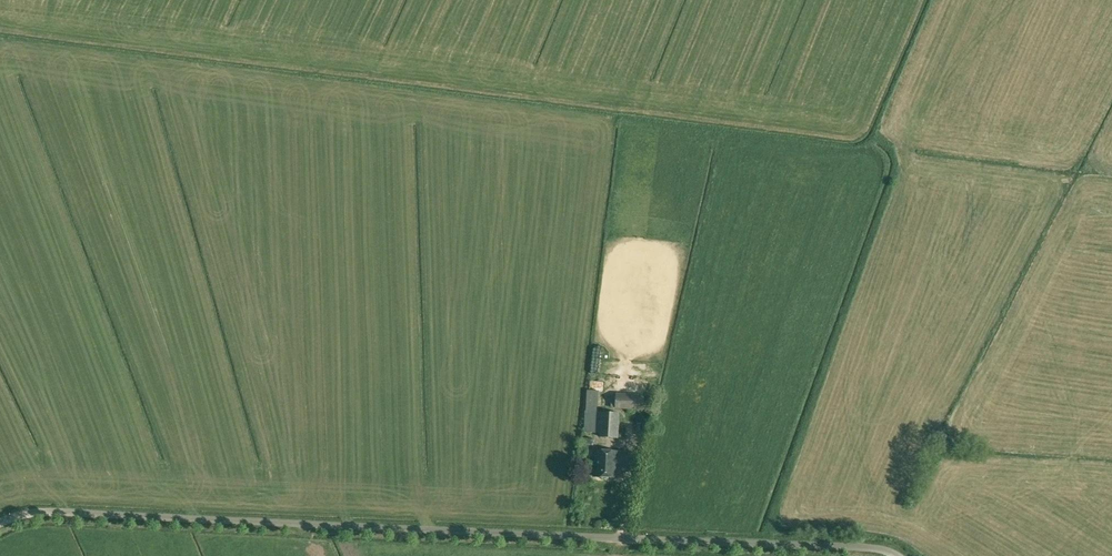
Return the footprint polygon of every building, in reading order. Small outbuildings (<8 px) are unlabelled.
[(596,410),(597,388),(586,387),(585,410),(596,410)] [(644,394),(616,393),(616,409),(644,410),(644,394)] [(584,431),(600,432),(601,412),(597,411),(586,411),(585,411),(584,431)] [(601,412),(600,432),(600,436),(618,437),(619,412),(601,411),(601,412)] [(632,465),(633,451),(596,449),(594,475),(617,477),(617,465),(632,465)]
